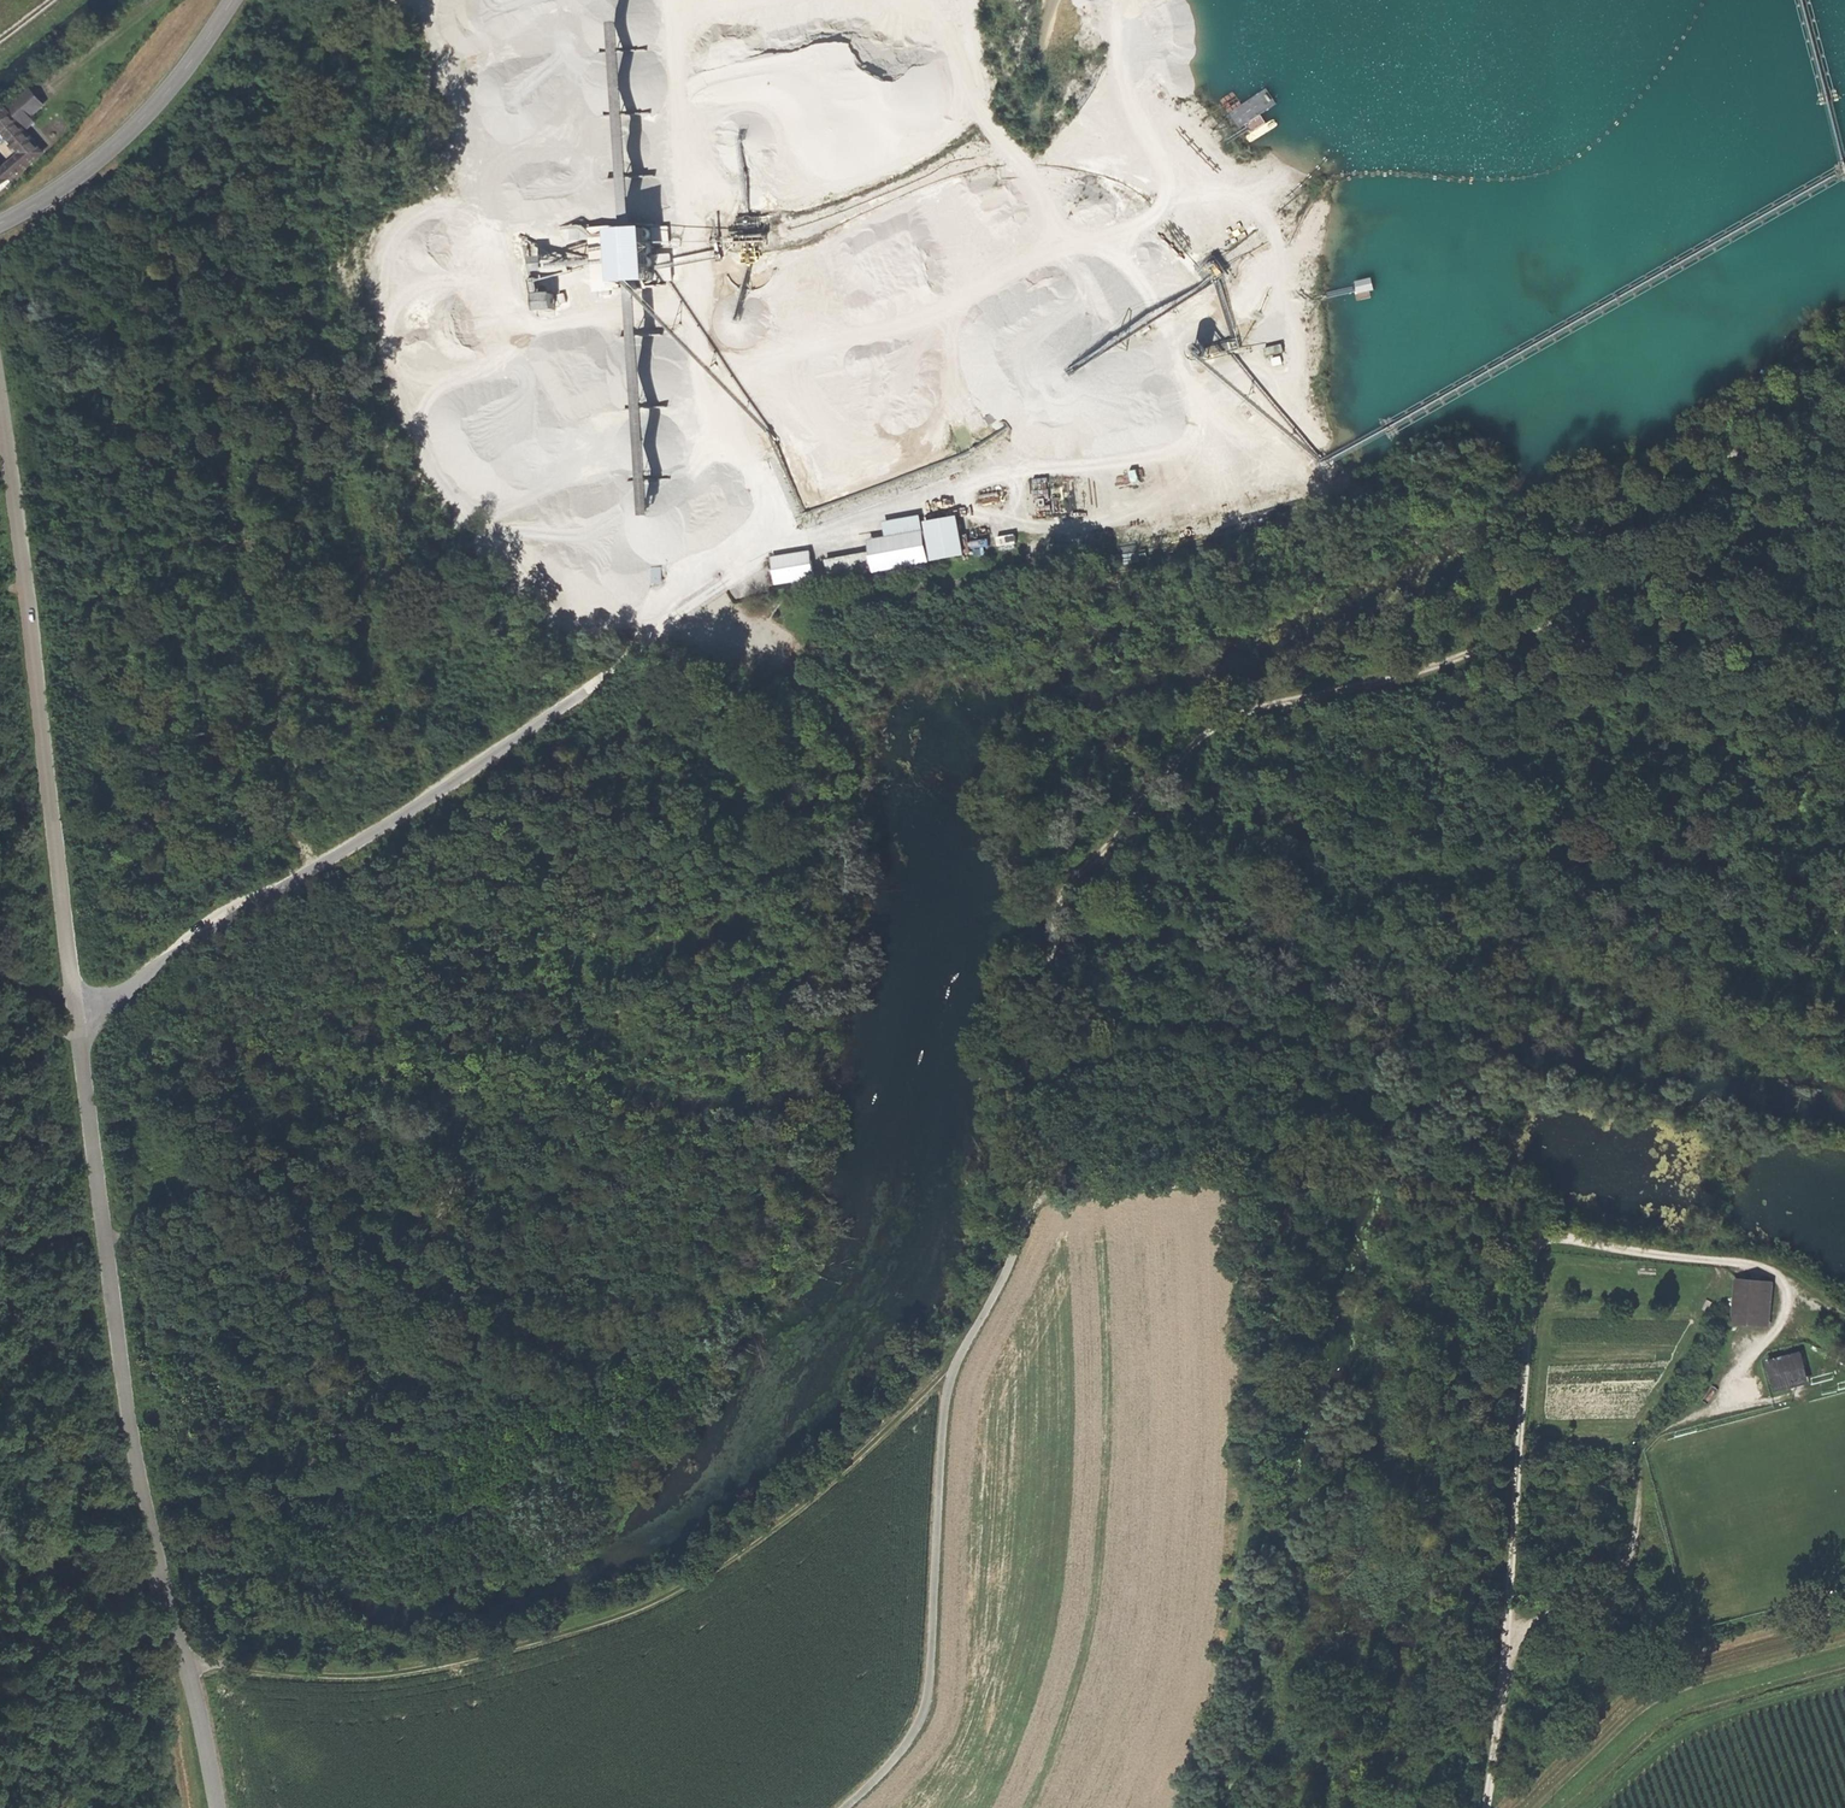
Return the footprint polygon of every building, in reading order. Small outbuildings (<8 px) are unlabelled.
[(626,22),(616,23),(630,227),(640,226),(626,22)] [(7,111),(25,132),(34,124),(30,118),(43,107),(30,92),(7,111)] [(4,171),(12,180),(43,153),(25,132),(7,111),(5,109),(0,113),(0,127),(24,154),(4,171)] [(8,184),(10,186),(14,183),(12,180),(4,171),(0,166),(0,191),(8,184)] [(619,284),(614,225),(590,227),(595,291),(624,289),(624,284),(619,284)] [(670,225),(654,227),(655,242),(672,241),(670,225)] [(652,226),(617,229),(621,282),(656,280),(655,252),(652,226)] [(534,269),(545,269),(544,256),(533,256),(534,269)] [(643,281),(634,282),(649,516),(658,515),(643,281)] [(554,294),(536,296),(537,311),(555,310),(554,294)] [(957,519),(928,525),(935,561),(964,555),(957,519)] [(923,532),(887,539),(893,568),(929,562),(923,532)] [(1015,535),(997,538),(999,547),(1017,544),(1015,535)] [(884,550),(871,553),(875,570),(875,572),(893,568),(887,539),(882,540),(884,550)] [(989,539),(971,542),(972,551),(990,548),(989,539)] [(810,552),(772,559),(776,584),(814,578),(810,552)] [(830,579),(875,570),(871,553),(827,561),(830,579)] [(660,567),(651,568),(652,582),(662,581),(660,567)] [(1744,1308),(1746,1283),(1738,1282),(1735,1307),(1744,1308)] [(1735,1307),(1734,1322),(1761,1324),(1765,1285),(1746,1283),(1744,1308),(1735,1307)] [(1765,1285),(1761,1324),(1769,1325),(1773,1285),(1765,1285)] [(1776,1392),(1810,1383),(1802,1353),(1768,1362),(1776,1392)]
